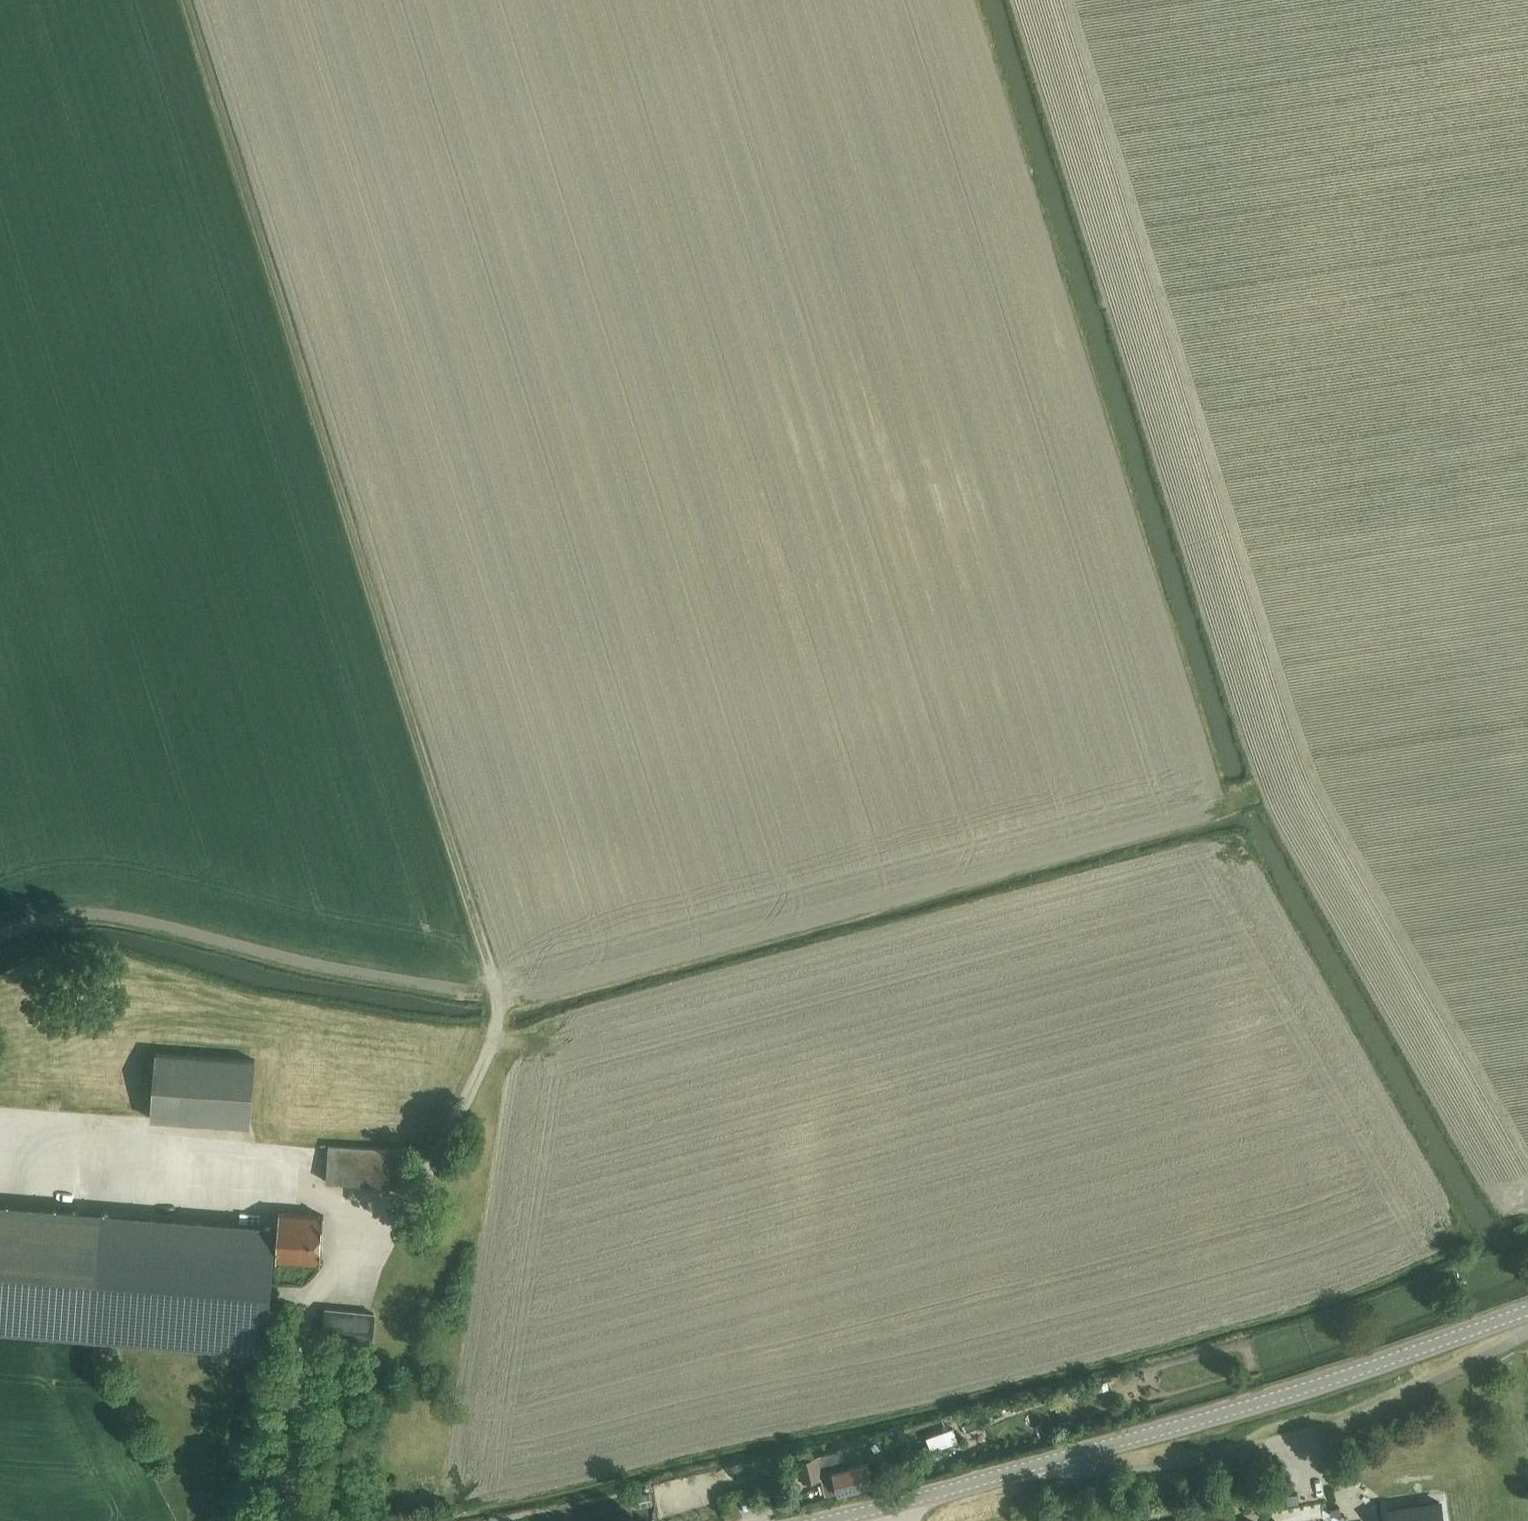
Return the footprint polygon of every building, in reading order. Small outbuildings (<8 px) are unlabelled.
[(151,1118),(250,1125),(255,1060),(156,1053),(151,1118)] [(406,1186),(408,1150),(328,1145),(326,1181),(406,1186)] [(93,1334),(103,1214),(0,1206),(0,1327),(93,1334)] [(280,1213),(277,1258),(321,1261),(324,1215),(280,1213)] [(103,1214),(93,1334),(263,1347),(272,1228),(103,1214)] [(326,1309),(323,1337),(371,1342),(374,1314),(326,1309)] [(1158,1366),(1143,1370),(1146,1380),(1161,1376),(1158,1366)] [(926,1438),(929,1446),(931,1451),(959,1441),(954,1427),(926,1438)] [(805,1458),(810,1479),(821,1476),(826,1495),(838,1491),(838,1492),(873,1484),(868,1463),(839,1470),(834,1451),(805,1458)] [(767,1457),(754,1460),(757,1474),(770,1471),(767,1457)] [(649,1492),(633,1496),(636,1509),(652,1505),(649,1492)] [(1391,1506),(1393,1520),(1445,1520),(1442,1499),(1391,1506)]
